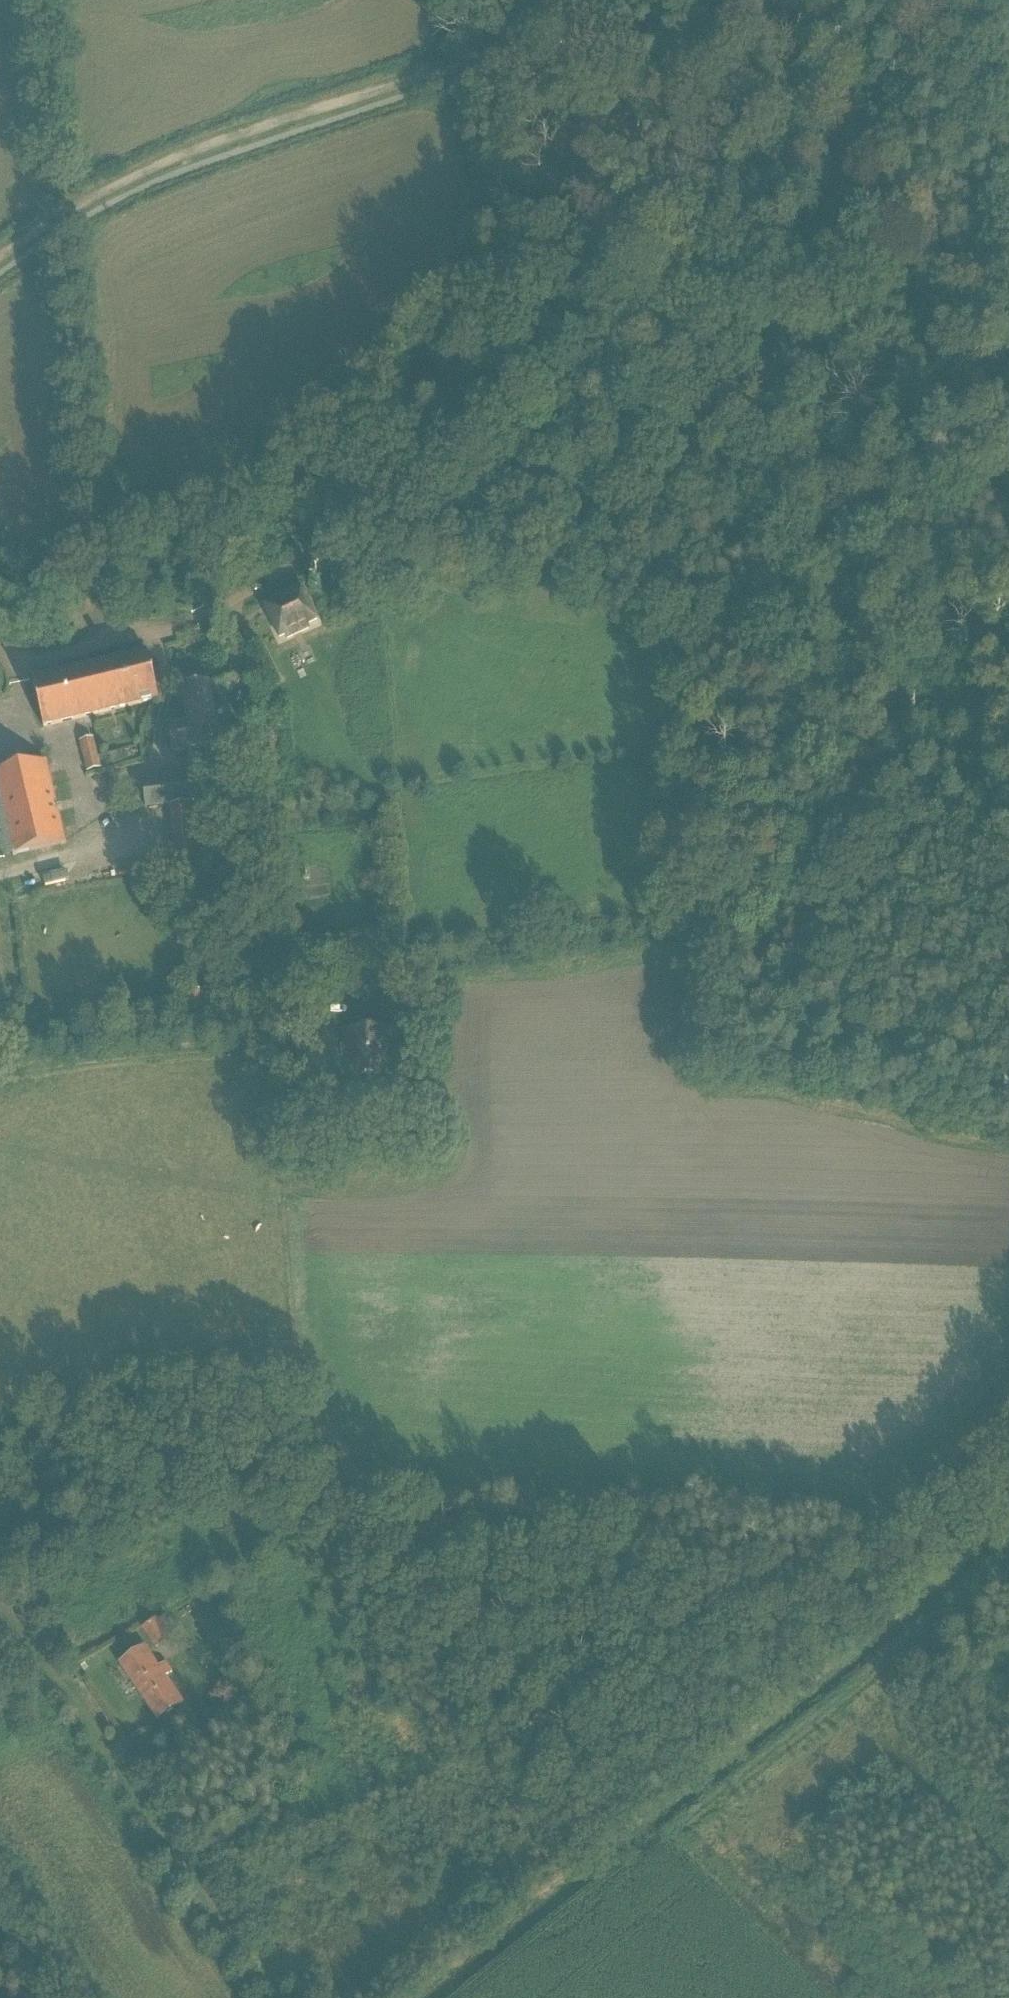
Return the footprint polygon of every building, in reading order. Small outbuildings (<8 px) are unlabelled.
[(266,611),(275,629),(279,637),(292,631),(294,635),(309,628),(307,624),(317,619),(310,605),(302,587),(270,602),(270,604),(268,610),(266,611)] [(147,652),(32,679),(43,727),(158,699),(147,652)] [(172,752),(192,750),(218,747),(212,702),(209,682),(182,686),(186,723),(168,725),(172,752)] [(101,769),(101,768),(122,762),(119,750),(98,756),(93,737),(78,741),(87,773),(101,769)] [(55,803),(45,762),(47,762),(47,760),(0,772),(0,849),(2,858),(13,855),(14,856),(66,844),(66,842),(64,842),(57,812),(55,803)] [(142,783),(145,804),(145,807),(168,804),(179,884),(182,884),(183,884),(203,882),(217,880),(207,802),(200,803),(197,776),(142,783)] [(372,1071),(377,1065),(388,1037),(388,1023),(377,1024),(357,1024),(344,1030),(344,1038),(354,1060),(365,1071),(372,1071)] [(158,1618),(141,1629),(152,1647),(169,1636),(158,1618)] [(158,1719),(174,1708),(181,1703),(164,1677),(172,1672),(166,1664),(159,1668),(145,1648),(137,1653),(120,1664),(158,1719)]
